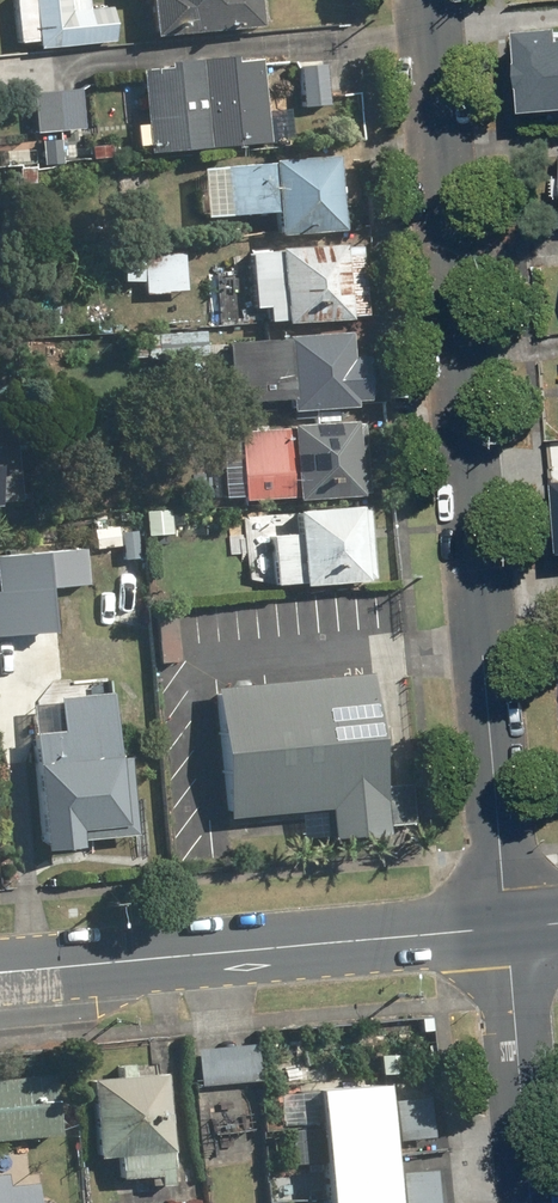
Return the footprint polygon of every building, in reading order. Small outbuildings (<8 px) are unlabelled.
[(35,46),(114,40),(111,7),(65,10),(64,0),(31,0),(35,46)] [(151,38),(261,25),(258,0),(147,0),(151,38)] [(532,111),(557,108),(557,25),(523,29),(532,111)] [(261,59),(134,72),(142,156),(270,143),(261,59)] [(322,59),(296,61),(300,102),(326,99),(322,59)] [(78,88),(29,93),(33,131),(81,126),(78,88)] [(337,158),(223,166),(226,216),(272,213),(274,237),(342,232),(337,158)] [(358,244),(247,251),(251,309),(263,308),(264,322),(362,316),(358,244)] [(182,251),(142,253),(144,293),(185,291),(182,251)] [(201,330),(144,333),(145,359),(202,356),(201,330)] [(346,332),(259,337),(263,401),(286,400),(287,411),(352,408),(352,402),(366,401),(363,357),(348,358),(346,332)] [(361,425),(237,432),(242,502),(365,495),(361,425)] [(294,534),(268,536),(272,586),(371,578),(365,505),(292,511),(294,534)] [(0,591),(0,638),(61,634),(57,588),(92,585),(89,549),(0,556),(0,562),(2,591),(0,591)] [(333,840),(394,836),(382,674),(214,686),(223,814),(331,806),(333,840)] [(59,734),(30,737),(40,848),(76,845),(76,839),(133,834),(125,753),(113,754),(108,696),(75,699),(76,709),(57,711),(59,734)] [(254,1042),(194,1048),(197,1084),(257,1077),(254,1042)] [(163,1071),(88,1077),(94,1156),(115,1155),(117,1177),(171,1173),(163,1071)] [(0,1076),(0,1137),(54,1132),(49,1072),(0,1076)] [(312,1086),(323,1202),(393,1202),(382,1080),(312,1086)] [(425,1097),(390,1100),(394,1139),(429,1135),(425,1097)] [(396,1173),(399,1202),(435,1202),(431,1170),(396,1173)] [(34,1181),(6,1184),(5,1172),(0,1172),(0,1202),(36,1202),(34,1181)]
